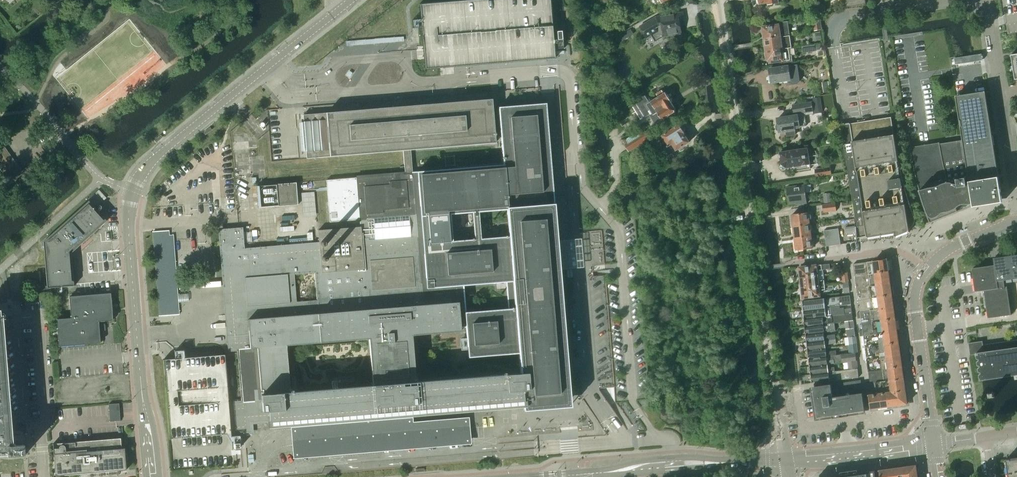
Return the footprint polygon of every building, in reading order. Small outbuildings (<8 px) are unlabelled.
[(421,22),(424,53),(424,57),(425,69),(440,68),(445,68),(548,59),(555,59),(554,44),(556,44),(557,49),(563,49),(561,31),(555,31),(556,40),(553,40),(550,0),(470,0),(419,4),(420,20),(412,20),(413,28),(418,28),(418,23),(421,22)] [(682,33),(678,13),(657,16),(640,26),(647,38),(652,35),(655,41),(663,37),(682,33)] [(812,19),(814,31),(821,30),(819,18),(812,19)] [(775,26),(763,27),(764,39),(789,36),(787,22),(774,23),(775,26)] [(636,34),(632,28),(621,35),(624,40),(636,34)] [(765,40),(763,40),(764,46),(765,46),(766,51),(789,48),(791,48),(789,36),(764,39),(765,40)] [(789,48),(766,51),(767,59),(770,59),(770,63),(784,61),(784,63),(792,62),(791,54),(789,54),(789,48)] [(819,60),(826,58),(824,48),(817,50),(819,60)] [(770,74),(769,76),(769,80),(771,82),(772,83),(790,80),(790,82),(793,84),(797,84),(799,80),(797,65),(770,69),(770,74)] [(646,118),(650,115),(656,125),(675,112),(676,109),(670,100),(671,97),(669,94),(669,95),(666,94),(666,93),(664,94),(662,90),(656,94),(659,98),(650,103),(645,96),(636,102),(637,103),(633,105),(642,120),(645,117),(646,118)] [(927,212),(927,213),(931,222),(929,223),(930,224),(973,206),(973,207),(1003,203),(1001,195),(1005,194),(1004,192),(1001,194),(992,135),(985,92),(956,97),(963,140),(910,148),(912,159),(914,170),(917,180),(917,181),(920,191),(920,192),(923,202),(927,212)] [(307,159),(329,157),(403,151),(405,171),(356,175),(357,176),(326,179),(330,222),(360,219),(360,222),(361,226),(318,229),(319,241),(244,247),(243,226),(218,228),(222,280),(226,318),(228,351),(238,350),(242,391),(243,397),(243,401),(230,402),(232,434),(254,433),(253,423),(269,421),(269,425),(319,421),(320,426),(292,428),(294,457),(370,450),(379,450),(472,442),(469,417),(413,421),(412,414),(516,405),(524,405),(525,408),(573,404),(572,401),(560,269),(564,269),(574,268),(586,267),(583,239),(571,240),(562,240),(557,241),(554,201),(547,103),(547,101),(500,105),(504,162),(418,170),(413,171),(411,150),(496,142),(493,97),(325,112),(303,114),(307,159)] [(814,98),(816,112),(822,111),(820,97),(814,98)] [(779,131),(779,132),(786,131),(787,135),(795,134),(795,129),(795,127),(804,126),(806,126),(805,114),(813,113),(811,102),(793,105),(795,116),(777,118),(778,124),(776,126),(777,130),(779,131)] [(850,124),(851,134),(840,135),(842,145),(846,166),(847,165),(855,217),(857,239),(857,238),(867,236),(867,238),(895,234),(895,238),(896,237),(908,232),(910,232),(909,228),(910,228),(911,227),(913,226),(913,224),(914,223),(914,222),(914,220),(914,219),(914,217),(910,206),(907,195),(905,189),(902,180),(898,162),(894,135),(891,117),(850,124)] [(684,126),(683,126),(680,125),(659,138),(669,155),(677,151),(689,143),(689,141),(685,133),(685,132),(686,129),(684,126)] [(625,144),(629,151),(650,138),(646,131),(641,135),(639,132),(626,140),(628,143),(625,144)] [(6,166),(1,169),(7,177),(11,174),(19,186),(35,174),(29,167),(22,172),(3,146),(0,148),(0,159),(6,166)] [(787,168),(791,167),(792,171),(810,169),(807,149),(793,151),(793,150),(780,152),(782,164),(780,166),(780,168),(783,170),(785,170),(787,168)] [(175,183),(170,188),(175,193),(180,189),(175,183)] [(257,186),(258,209),(279,207),(298,205),(297,183),(277,184),(257,186)] [(787,187),(789,204),(801,203),(801,204),(807,203),(805,185),(787,187)] [(74,287),(72,254),(107,222),(99,213),(99,212),(98,212),(88,201),(88,202),(43,242),(47,288),(47,289),(62,288),(63,288),(74,287)] [(823,205),(824,212),(836,211),(835,203),(823,205)] [(792,215),(793,227),(810,225),(808,213),(792,215)] [(793,227),(795,238),(811,236),(810,225),(793,227)] [(838,229),(831,230),(833,245),(841,244),(838,229)] [(833,245),(831,230),(824,230),(826,246),(833,245)] [(811,236),(795,238),(796,250),(813,248),(811,236)] [(994,259),(995,266),(995,265),(997,282),(1004,280),(1004,281),(1010,280),(1016,279),(1016,255),(994,259)] [(887,259),(854,264),(855,276),(889,271),(887,259)] [(800,272),(799,273),(800,277),(801,278),(818,276),(824,275),(823,270),(830,269),(830,264),(800,268),(800,272)] [(989,266),(972,269),(972,272),(975,292),(984,291),(985,297),(988,318),(988,319),(1011,315),(1007,287),(1010,283),(1010,280),(1004,281),(1004,280),(997,282),(995,265),(995,266),(989,266)] [(600,390),(627,430),(630,428),(632,426),(615,402),(614,387),(615,387),(606,276),(614,275),(613,272),(613,269),(580,272),(589,389),(600,388),(600,390)] [(889,271),(855,276),(857,288),(891,283),(889,271)] [(801,278),(800,279),(800,283),(802,283),(802,288),(825,285),(824,281),(824,275),(818,276),(801,278)] [(891,283),(857,288),(859,300),(892,295),(891,283)] [(803,292),(802,293),(802,296),(803,297),(804,298),(820,296),(819,290),(825,289),(825,285),(802,288),(803,292)] [(179,294),(180,301),(190,300),(189,293),(179,294)] [(71,316),(71,319),(57,320),(57,328),(58,343),(59,342),(59,347),(101,344),(99,325),(99,322),(113,321),(112,313),(113,313),(111,298),(111,294),(69,298),(71,316)] [(892,295),(859,300),(860,312),(894,307),(892,295)] [(825,299),(803,301),(804,310),(830,307),(840,306),(851,305),(850,296),(825,299)] [(830,307),(804,310),(805,319),(828,316),(831,316),(838,315),(852,313),(852,308),(844,309),(844,308),(840,308),(840,306),(830,307)] [(894,307),(860,312),(861,318),(863,329),(864,335),(897,331),(894,307)] [(0,312),(0,454),(8,454),(8,456),(26,455),(24,434),(10,435),(0,311),(0,312)] [(831,316),(828,316),(829,324),(834,323),(845,322),(853,321),(852,313),(838,315),(831,316)] [(828,316),(805,319),(805,326),(823,324),(829,324),(828,316)] [(823,324),(805,326),(806,334),(824,332),(835,331),(834,323),(829,324),(823,324)] [(864,335),(861,336),(864,360),(867,359),(901,354),(899,342),(897,331),(864,335)] [(824,332),(806,334),(807,342),(836,339),(836,335),(824,336),(824,332)] [(836,339),(807,342),(808,350),(826,348),(825,345),(836,344),(836,339)] [(983,345),(982,341),(968,343),(970,355),(976,354),(980,381),(1014,376),(1015,380),(1016,380),(1016,340),(983,345)] [(826,348),(808,350),(809,358),(833,356),(837,355),(836,351),(826,352),(826,348)] [(833,356),(809,358),(810,366),(828,364),(834,364),(849,362),(857,361),(856,353),(837,355),(833,356)] [(901,354),(867,359),(870,383),(867,383),(868,383),(904,378),(901,354)] [(163,360),(170,439),(231,434),(225,355),(218,355),(172,359),(163,360)] [(828,364),(810,366),(811,374),(835,372),(834,367),(828,368),(828,364)] [(835,372),(811,374),(812,383),(838,380),(859,378),(858,369),(835,372)] [(904,378),(868,383),(869,392),(871,409),(908,404),(904,378)] [(865,410),(861,380),(859,381),(815,387),(816,393),(812,394),(815,418),(822,417),(822,420),(833,418),(833,415),(848,413),(848,416),(859,415),(859,412),(865,411),(865,410)] [(119,403),(109,404),(110,422),(120,421),(119,403)] [(121,439),(109,439),(53,444),(55,476),(126,470),(125,448),(121,448),(121,439)] [(1006,460),(1009,476),(1016,476),(1016,458),(1006,460)] [(898,468),(899,476),(918,476),(916,465),(898,468)] [(881,476),(899,476),(898,468),(880,470),(881,476)]
